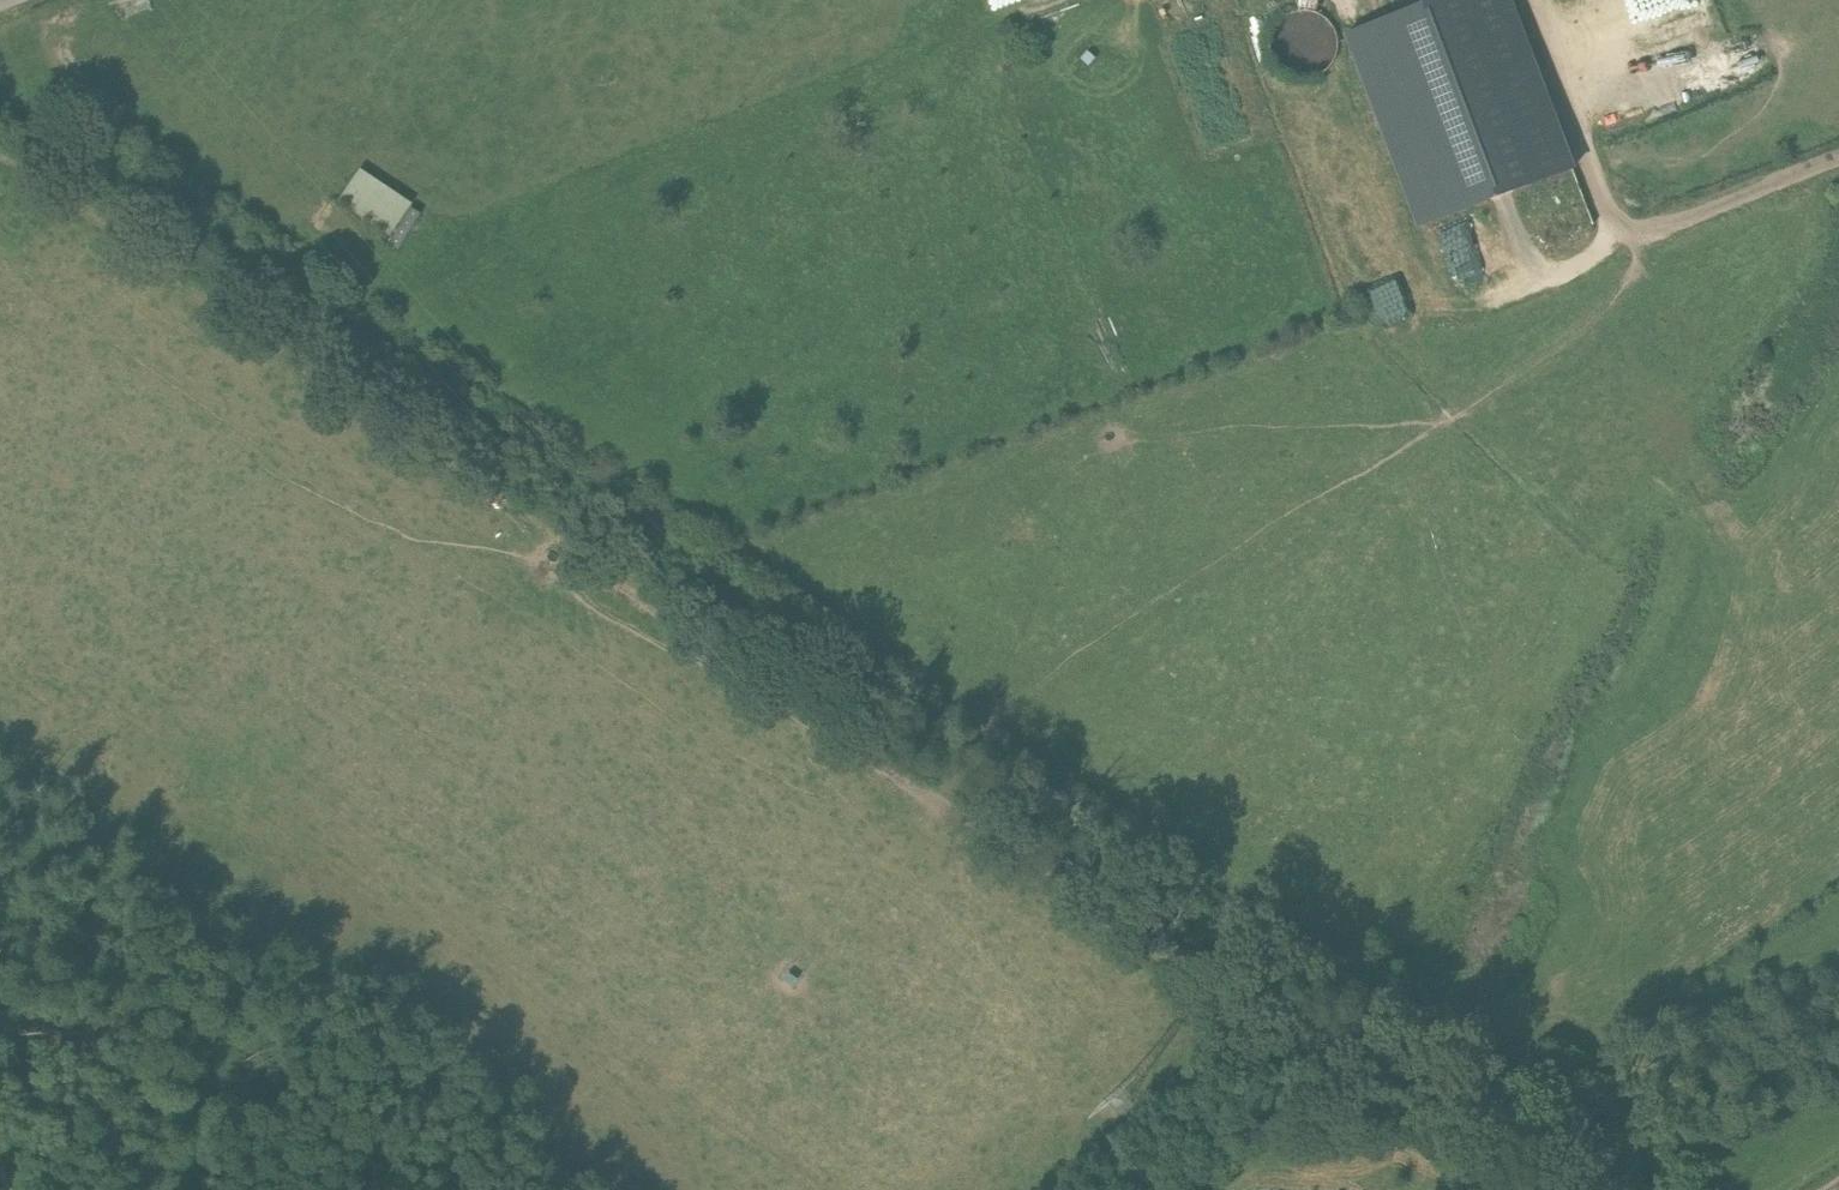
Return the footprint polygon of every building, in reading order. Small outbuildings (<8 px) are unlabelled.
[(1508,0),(1424,0),(1346,29),(1422,229),(1573,172),(1508,0)] [(1269,48),(1273,61),(1280,70),(1291,77),(1303,79),(1315,76),(1325,69),(1332,59),(1336,46),(1333,32),(1325,21),(1313,14),(1300,12),(1287,15),(1276,24),(1270,35),(1269,48)] [(359,174),(338,204),(390,239),(413,207),(359,174)]
